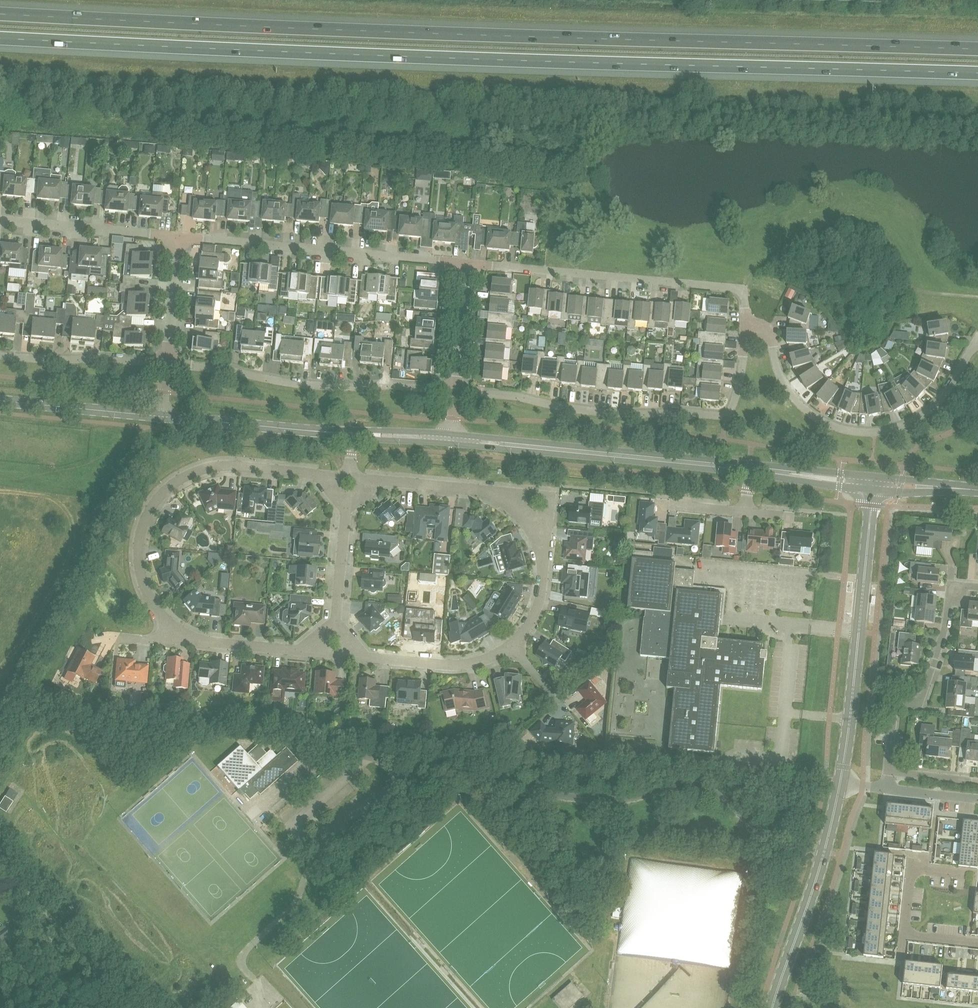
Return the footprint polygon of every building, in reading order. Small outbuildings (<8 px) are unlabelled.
[(60,137),(59,148),(68,148),(69,138),(60,137)] [(194,149),(185,149),(184,156),(193,157),(194,149)] [(225,153),(213,152),(213,161),(224,162),(225,153)] [(235,153),(235,161),(244,162),(245,154),(235,153)] [(0,172),(0,190),(3,191),(3,196),(14,197),(16,176),(15,176),(15,178),(13,178),(13,173),(12,172),(7,171),(5,172),(0,172)] [(50,175),(50,179),(48,200),(59,201),(60,196),(65,196),(65,199),(67,183),(61,182),(61,176),(50,175)] [(22,176),(16,176),(14,197),(25,198),(25,193),(31,193),(33,180),(24,179),(22,176)] [(37,194),(37,196),(37,199),(48,200),(50,179),(43,178),(41,180),(33,180),(31,193),(37,194)] [(67,183),(65,199),(71,200),(71,205),(82,206),(84,185),(77,184),(75,186),(67,185),(67,183)] [(84,185),(82,206),(93,207),(93,202),(99,202),(99,205),(101,189),(84,187),(84,185)] [(133,211),(135,195),(127,194),(128,190),(126,188),(120,187),(118,189),(118,193),(116,212),(127,213),(128,208),(133,208),(133,211)] [(101,189),(99,205),(105,205),(105,211),(116,212),(118,193),(101,191),(101,189)] [(253,196),(253,193),(242,192),(241,200),(239,221),(250,222),(251,217),(257,217),(258,204),(258,201),(259,196),(253,196)] [(168,214),(169,200),(169,196),(163,195),(161,194),(152,193),(152,199),(150,218),(161,219),(161,216),(163,216),(163,214),(168,214)] [(294,194),(293,202),(291,218),(292,215),(298,216),(297,221),(308,222),(310,201),(310,204),(299,202),(300,194),(294,194)] [(135,195),(133,211),(139,211),(139,217),(150,218),(152,199),(135,197),(135,195)] [(194,214),(194,217),(194,220),(205,221),(207,199),(200,199),(198,201),(196,201),(196,196),(190,195),(188,214),(194,214)] [(213,200),(207,199),(205,221),(216,222),(216,216),(222,217),(224,201),(218,200),(217,203),(215,203),(213,200)] [(232,201),(224,201),(222,217),(223,214),(229,215),(228,220),(239,221),(241,200),(235,199),(232,201)] [(258,201),(258,204),(257,217),(257,215),(263,215),(263,221),(274,222),(276,200),(269,200),(266,202),(258,201)] [(285,223),(285,217),(291,218),(293,202),(293,204),(276,203),(276,200),(274,222),(285,223)] [(317,202),(310,201),(308,222),(319,223),(320,218),(326,219),(328,200),(321,200),(321,204),(319,204),(317,202)] [(332,219),(332,222),(331,224),(342,225),(344,204),(338,204),(335,206),(327,205),(328,200),(326,219),(332,219)] [(362,206),(360,224),(366,225),(365,230),(376,231),(378,210),(379,203),(372,203),(370,205),(362,204),(361,206),(362,206)] [(351,205),(344,204),(342,225),(354,226),(354,221),(360,222),(360,224),(362,206),(361,206),(355,205),(355,208),(353,207),(351,205)] [(378,210),(376,231),(388,232),(388,227),(394,228),(394,230),(396,212),(389,211),(389,213),(387,213),(385,211),(378,210)] [(396,212),(394,230),(400,231),(399,236),(410,237),(413,216),(406,215),(403,217),(395,217),(396,212)] [(419,216),(413,216),(410,237),(422,238),(422,233),(428,233),(428,236),(429,220),(430,214),(424,213),(423,219),(421,219),(419,216)] [(453,222),(446,222),(444,243),(456,244),(456,239),(462,239),(463,226),(464,217),(455,216),(455,222),(453,222)] [(428,236),(432,237),(434,237),(433,242),(444,243),(446,222),(446,224),(429,223),(429,220),(428,236)] [(518,223),(517,233),(516,246),(522,247),(522,252),(533,253),(534,248),(536,248),(538,246),(538,243),(536,241),(534,240),(535,232),(527,231),(527,224),(518,223)] [(482,243),(488,244),(488,249),(499,250),(501,229),(494,228),(491,230),(489,230),(487,228),(477,227),(476,234),(483,235),(482,243)] [(507,230),(501,229),(499,250),(510,251),(510,246),(516,246),(517,233),(509,232),(507,230)] [(0,244),(0,263),(2,266),(9,266),(11,245),(0,244)] [(124,264),(131,265),(152,267),(154,255),(138,254),(139,246),(126,244),(124,264)] [(22,251),(22,246),(11,245),(9,266),(16,267),(18,265),(20,265),(20,270),(26,270),(28,252),(22,251)] [(49,274),(49,270),(51,249),(40,248),(39,253),(33,252),(31,273),(49,274)] [(89,270),(91,249),(80,248),(79,253),(73,253),(72,271),(78,272),(78,267),(80,267),(82,270),(89,270)] [(62,250),(51,249),(49,270),(55,271),(58,268),(66,269),(68,256),(61,255),(62,250)] [(91,249),(89,270),(95,271),(100,276),(106,276),(108,256),(102,255),(102,250),(91,249)] [(228,255),(215,254),(203,252),(202,252),(201,269),(200,269),(200,270),(219,272),(220,262),(227,263),(229,262),(231,260),(231,258),(230,256),(228,255)] [(260,284),(262,265),(261,265),(261,266),(244,264),(242,287),(250,288),(251,283),(260,284)] [(151,279),(152,267),(131,265),(130,277),(123,276),(122,284),(120,284),(135,285),(136,277),(151,279)] [(280,267),(263,266),(263,265),(262,265),(260,284),(269,285),(269,290),(277,291),(280,267)] [(218,281),(219,272),(200,270),(200,271),(201,271),(199,288),(222,290),(223,281),(218,281)] [(422,281),(421,291),(440,292),(439,292),(440,288),(441,274),(440,274),(440,275),(418,273),(417,281),(422,281)] [(290,293),(299,294),(301,275),(300,275),(283,274),(281,297),(289,298),(290,293)] [(301,275),(299,294),(308,295),(308,299),(316,300),(318,277),(301,275)] [(379,276),(379,277),(362,275),(360,298),(368,299),(369,294),(378,295),(380,276),(379,276)] [(381,276),(380,276),(378,295),(387,296),(387,301),(395,302),(398,278),(381,277),(381,276)] [(339,279),(336,279),(322,277),(320,301),(329,301),(329,297),(338,297),(340,278),(339,278),(339,279)] [(358,281),(344,280),(341,279),(340,278),(338,297),(348,298),(347,303),(355,304),(358,281)] [(490,299),(516,302),(516,295),(512,294),(514,281),(494,279),(492,292),(491,292),(490,299)] [(129,293),(128,305),(149,307),(150,295),(134,294),(135,285),(120,284),(119,293),(129,293)] [(76,288),(68,287),(67,295),(75,295),(76,288)] [(87,287),(87,296),(107,294),(107,289),(87,287)] [(788,290),(786,294),(792,297),(795,292),(789,289),(788,290)] [(549,316),(551,291),(540,290),(540,291),(531,291),(529,308),(542,309),(542,316),(549,316)] [(437,310),(439,293),(440,293),(440,292),(421,291),(420,300),(415,299),(414,308),(437,310)] [(551,291),(549,316),(549,312),(562,313),(561,320),(568,320),(571,295),(560,294),(559,295),(551,295),(551,291)] [(196,309),(215,311),(216,302),(221,302),(222,294),(199,292),(197,309),(196,309)] [(30,340),(42,342),(44,318),(39,317),(40,311),(38,309),(34,308),(35,295),(26,294),(25,312),(24,324),(32,325),(30,340)] [(580,297),(580,298),(571,298),(571,295),(568,320),(569,320),(569,315),(582,316),(581,323),(588,323),(591,298),(584,297),(580,297)] [(591,298),(588,323),(589,323),(601,324),(601,325),(608,326),(611,300),(598,299),(598,301),(591,300),(591,298)] [(489,312),(488,319),(514,322),(515,315),(508,314),(509,302),(516,302),(490,299),(490,300),(492,300),(491,312),(489,312)] [(608,326),(628,328),(627,329),(628,330),(630,301),(630,304),(617,302),(618,301),(611,300),(608,326)] [(728,322),(729,315),(729,311),(727,311),(728,301),(711,300),(709,313),(701,312),(701,313),(698,313),(691,312),(690,318),(700,319),(728,322)] [(638,302),(630,301),(628,330),(635,330),(636,321),(648,322),(648,328),(650,302),(650,305),(637,304),(638,302)] [(660,303),(650,302),(648,328),(655,329),(656,322),(668,323),(668,328),(671,302),(670,302),(670,306),(659,305),(660,303)] [(681,303),(678,302),(671,302),(668,328),(675,328),(676,322),(689,323),(691,305),(681,305),(681,303)] [(71,341),(82,342),(84,321),(77,321),(76,308),(74,304),(66,304),(65,310),(64,325),(72,326),(71,341)] [(114,324),(131,325),(132,317),(148,319),(149,307),(128,305),(127,312),(123,311),(119,316),(119,324),(114,324)] [(258,305),(258,311),(266,313),(267,306),(258,305)] [(288,307),(280,306),(280,314),(287,315),(288,307)] [(790,321),(789,328),(810,331),(818,331),(819,317),(811,316),(811,315),(812,315),(805,312),(806,311),(806,310),(805,309),(805,308),(804,308),(803,307),(802,307),(801,307),(800,307),(799,308),(799,309),(798,309),(792,307),(792,308),(793,308),(789,319),(790,319),(790,321)] [(44,318),(42,342),(54,343),(56,324),(64,325),(65,310),(57,309),(56,313),(45,312),(44,318)] [(215,311),(196,309),(196,310),(197,310),(195,328),(196,328),(196,327),(219,329),(219,321),(215,320),(215,311)] [(4,317),(2,338),(14,339),(16,323),(24,324),(25,312),(16,311),(16,318),(4,317)] [(418,321),(417,330),(436,332),(436,331),(435,331),(437,314),(414,312),(414,313),(407,312),(407,317),(409,320),(418,321)] [(85,314),(84,321),(82,342),(94,343),(95,328),(104,329),(105,316),(96,315),(85,314)] [(356,316),(337,314),(337,321),(355,323),(356,316)] [(513,329),(513,327),(514,322),(488,319),(488,326),(489,327),(488,339),(486,339),(512,342),(512,341),(506,341),(507,328),(513,329)] [(706,320),(705,332),(699,332),(698,339),(726,342),(727,331),(725,331),(726,322),(728,322),(700,319),(706,320)] [(948,323),(941,324),(941,323),(941,322),(940,322),(940,321),(939,321),(938,321),(938,320),(937,321),(936,321),(935,321),(934,322),(934,323),(934,324),(934,325),(927,326),(928,326),(926,342),(946,344),(947,337),(947,335),(949,335),(947,323),(948,323)] [(308,321),(307,328),(315,329),(316,321),(308,321)] [(334,323),(317,322),(316,329),(334,331),(334,323)] [(145,351),(146,335),(130,333),(131,325),(114,324),(113,338),(124,339),(124,346),(134,347),(134,350),(145,351)] [(240,343),(240,344),(243,345),(242,353),(253,354),(255,333),(244,332),(245,327),(237,326),(235,342),(240,343)] [(265,347),(267,347),(268,343),(273,344),(274,330),(266,329),(265,334),(255,333),(253,354),(265,355),(265,354),(264,354),(265,347)] [(434,350),(435,336),(435,332),(436,332),(417,330),(416,339),(411,339),(411,347),(433,349),(433,350),(434,350)] [(194,338),(194,339),(193,351),(192,351),(192,352),(208,353),(209,352),(213,352),(214,341),(219,342),(220,333),(206,332),(206,337),(202,337),(202,339),(195,339),(195,338),(194,338)] [(811,349),(808,333),(787,332),(788,332),(787,344),(789,344),(789,346),(790,353),(811,349)] [(282,362),(292,363),(294,343),(284,342),(284,336),(276,336),(274,350),(279,350),(279,354),(282,354),(281,362),(282,362)] [(294,343),(292,363),(304,364),(303,363),(304,356),(307,356),(307,355),(312,355),(313,339),(305,338),(305,344),(294,343)] [(362,356),(361,364),(372,365),(374,344),(364,343),(364,338),(356,338),(355,352),(360,352),(359,356),(362,356)] [(332,367),(334,346),(334,340),(324,339),(324,340),(316,339),(314,354),(319,354),(319,357),(322,358),(321,366),(322,366),(332,367)] [(484,359),(510,362),(510,361),(504,361),(505,348),(511,349),(512,342),(486,339),(486,346),(487,346),(486,359),(484,359)] [(723,361),(723,352),(725,352),(726,342),(698,339),(696,339),(696,344),(700,344),(700,346),(706,347),(705,359),(699,359),(724,361),(723,361)] [(385,345),(374,344),(372,365),(384,366),(384,365),(384,358),(387,358),(387,355),(392,355),(393,341),(385,340),(385,345)] [(344,347),(334,346),(332,367),(344,368),(344,367),(343,367),(344,360),(346,360),(347,359),(352,359),(353,343),(345,342),(344,347)] [(948,348),(927,345),(921,360),(940,368),(943,361),(943,359),(945,360),(947,348),(948,348)] [(416,373),(432,374),(433,361),(425,360),(425,358),(424,357),(424,352),(408,351),(407,359),(413,360),(412,371),(416,371),(416,373)] [(542,380),(543,380),(545,353),(525,351),(524,357),(524,362),(523,375),(536,376),(536,378),(542,378),(542,380)] [(818,366),(810,351),(790,357),(790,358),(791,357),(794,368),(795,368),(796,370),(800,376),(818,366)] [(881,359),(876,351),(871,355),(873,360),(881,359)] [(562,384),(565,358),(558,357),(557,364),(545,362),(546,353),(545,353),(543,380),(555,381),(555,383),(562,383),(562,384)] [(565,358),(562,384),(575,385),(575,387),(582,387),(585,362),(578,361),(577,368),(564,366),(565,358)] [(484,359),(484,366),(483,370),(485,370),(484,379),(502,381),(503,368),(510,369),(510,362),(484,359)] [(697,379),(723,381),(721,381),(722,372),(723,372),(724,361),(699,359),(698,366),(704,367),(703,379),(697,379)] [(664,367),(652,366),(652,361),(645,360),(645,365),(642,391),(649,392),(649,390),(662,391),(665,364),(664,364),(664,367)] [(595,390),(602,390),(604,365),(597,364),(597,371),(584,369),(585,362),(582,387),(582,388),(583,387),(595,388),(595,390)] [(940,372),(922,363),(911,375),(927,389),(932,383),(932,381),(934,382),(939,372),(940,373),(940,372)] [(672,365),(665,364),(662,391),(663,390),(669,390),(670,389),(683,390),(683,385),(684,378),(685,367),(672,366),(672,365)] [(521,365),(515,367),(517,373),(523,370),(521,365)] [(624,365),(623,373),(611,372),(611,365),(604,365),(602,390),(609,391),(609,389),(622,390),(622,391),(624,365)] [(629,390),(633,390),(642,391),(645,365),(644,365),(643,374),(631,373),(631,366),(624,365),(622,391),(629,392),(629,390)] [(829,380),(817,369),(800,380),(800,381),(801,380),(807,390),(809,389),(810,390),(815,395),(829,380)] [(911,378),(897,386),(898,388),(907,404),(914,401),(915,399),(916,400),(924,392),(925,393),(926,393),(911,378)] [(723,381),(697,379),(696,386),(703,387),(701,400),(719,401),(720,388),(722,388),(723,381)] [(836,409),(845,389),(830,383),(817,399),(818,399),(827,406),(828,404),(829,406),(836,409)] [(896,389),(880,393),(884,413),(892,412),(893,411),(894,412),(904,407),(905,408),(896,389)] [(860,416),(862,394),(846,392),(839,412),(840,411),(850,415),(851,413),(853,414),(860,415),(859,416),(860,416)] [(862,394),(860,416),(860,415),(867,415),(869,415),(869,417),(880,415),(881,416),(878,395),(862,394)] [(218,488),(219,488),(218,485),(199,493),(206,509),(206,508),(206,507),(210,505),(213,506),(217,504),(234,506),(235,492),(220,490),(219,491),(218,488)] [(237,506),(236,512),(249,513),(253,514),(254,503),(264,504),(264,506),(267,509),(269,509),(271,509),(272,502),(273,493),(266,492),(266,490),(259,489),(259,486),(252,485),(252,488),(245,487),(244,495),(243,506),(237,506)] [(316,505),(314,502),(312,502),(304,493),(300,497),(296,492),(286,500),(294,510),(298,507),(306,517),(317,508),(316,507),(316,505)] [(389,501),(384,506),(383,505),(375,511),(376,512),(375,513),(384,525),(394,517),(398,521),(407,514),(407,513),(408,515),(407,523),(406,532),(413,533),(415,511),(408,511),(406,513),(398,503),(394,507),(389,501)] [(569,514),(570,515),(570,522),(590,524),(590,518),(603,519),(605,503),(589,502),(589,509),(571,507),(571,509),(570,509),(569,514)] [(665,542),(666,533),(656,532),(658,519),(653,518),(654,504),(641,503),(639,517),(642,518),(641,533),(649,533),(649,536),(655,537),(655,541),(659,541),(658,544),(665,545),(665,542)] [(450,507),(432,506),(431,506),(431,509),(418,508),(415,538),(425,539),(426,527),(437,528),(436,540),(447,541),(450,507)] [(162,532),(174,538),(175,536),(181,539),(187,528),(185,527),(190,519),(179,513),(174,521),(170,519),(162,532)] [(484,523),(480,519),(478,517),(465,516),(463,528),(472,528),(474,531),(473,532),(483,543),(491,536),(492,537),(497,533),(496,533),(498,531),(488,520),(484,523)] [(686,530),(669,529),(667,542),(697,545),(698,533),(703,534),(704,525),(699,524),(699,523),(686,521),(686,530)] [(248,522),(247,530),(258,531),(258,533),(271,534),(271,532),(272,525),(248,522)] [(723,553),(735,554),(738,533),(731,532),(732,526),(719,525),(716,547),(724,547),(723,553)] [(917,529),(915,546),(917,547),(932,548),(933,548),(937,549),(942,549),(942,541),(951,542),(953,529),(931,527),(927,527),(926,529),(917,529)] [(293,536),(293,540),(295,540),(293,555),(298,556),(312,557),(312,555),(318,556),(319,538),(316,538),(308,537),(309,530),(294,529),(293,536)] [(775,548),(776,533),(773,533),(774,531),(772,529),(768,529),(767,530),(767,532),(758,531),(750,530),(748,551),(757,552),(757,546),(764,547),(764,549),(774,549),(774,548),(775,548)] [(566,544),(565,559),(585,561),(586,550),(593,551),(595,532),(590,532),(576,531),(576,537),(572,537),(571,544),(566,544)] [(810,555),(811,548),(811,544),(813,543),(814,542),(814,540),(813,539),(812,537),(813,534),(791,532),(790,541),(785,540),(783,552),(810,555)] [(399,537),(376,535),(375,540),(372,543),(367,542),(366,556),(372,556),(372,559),(379,559),(379,557),(390,558),(390,554),(399,546),(399,537)] [(494,557),(495,557),(502,555),(507,571),(525,565),(521,551),(518,552),(515,543),(504,546),(502,537),(491,546),(494,557)] [(179,553),(166,551),(165,569),(160,570),(164,582),(168,581),(175,589),(185,581),(177,571),(179,553)] [(669,673),(667,689),(675,689),(669,749),(715,754),(721,686),(762,690),(765,661),(767,661),(768,653),(762,652),(763,645),(718,640),(723,589),(704,587),(703,593),(693,592),(695,571),(675,569),(676,564),(653,561),(653,554),(634,552),(633,559),(628,609),(646,611),(645,618),(644,618),(641,656),(670,659),(669,673)] [(433,574),(443,575),(449,576),(451,556),(435,555),(433,574)] [(264,558),(258,564),(264,569),(269,564),(264,558)] [(923,563),(911,562),(910,574),(919,575),(918,582),(938,584),(939,571),(923,569),(923,563)] [(456,564),(451,568),(456,574),(460,570),(456,564)] [(563,580),(563,583),(565,584),(565,586),(564,587),(563,592),(565,594),(564,596),(580,597),(588,598),(590,573),(591,567),(578,566),(577,572),(568,571),(564,571),(563,580)] [(289,574),(290,574),(296,575),(295,586),(314,588),(315,582),(316,576),(315,576),(316,569),(290,567),(289,574)] [(386,570),(373,569),(373,575),(364,574),(363,589),(369,589),(370,591),(372,593),(375,594),(377,592),(377,590),(383,591),(383,588),(385,587),(386,585),(387,583),(385,580),(384,580),(384,576),(386,575),(386,570)] [(485,608),(483,611),(486,614),(491,621),(495,614),(506,621),(511,614),(511,613),(510,612),(513,608),(514,609),(514,608),(517,603),(521,598),(520,597),(519,596),(520,594),(521,586),(509,585),(507,589),(506,588),(502,596),(497,593),(495,593),(492,598),(492,600),(497,603),(491,612),(485,608)] [(936,598),(928,597),(924,596),(925,590),(911,589),(910,595),(919,596),(917,609),(935,611),(936,598)] [(221,600),(214,599),(201,598),(196,591),(184,601),(194,613),(211,614),(211,617),(219,617),(221,600)] [(287,624),(287,625),(297,626),(310,615),(311,605),(301,604),(302,596),(290,595),(289,611),(286,611),(284,612),(283,621),(285,623),(287,624)] [(390,617),(385,612),(386,604),(366,602),(365,614),(360,619),(371,632),(374,629),(376,630),(380,627),(379,625),(390,617)] [(977,622),(977,604),(970,603),(969,615),(961,614),(960,630),(966,631),(966,628),(972,628),(973,622),(977,622)] [(265,606),(235,604),(233,624),(249,626),(250,622),(263,623),(265,606)] [(397,608),(397,611),(400,614),(403,614),(406,611),(406,608),(403,606),(400,605),(397,608)] [(604,618),(606,611),(592,608),(591,615),(604,618)] [(407,609),(404,638),(415,639),(415,641),(427,643),(432,643),(435,643),(435,642),(435,634),(442,635),(443,620),(435,620),(430,619),(429,628),(416,626),(418,610),(407,609)] [(560,630),(561,626),(571,628),(571,630),(581,632),(581,631),(585,631),(589,614),(564,609),(559,630),(560,630)] [(934,624),(935,611),(917,609),(916,622),(907,621),(907,627),(921,629),(921,622),(934,624)] [(452,633),(450,633),(452,644),(461,643),(462,645),(469,644),(470,643),(479,638),(479,639),(490,632),(489,630),(496,626),(491,621),(486,614),(479,618),(478,616),(470,621),(471,622),(467,624),(459,625),(459,623),(458,618),(450,619),(450,621),(451,624),(452,633)] [(922,645),(915,644),(914,644),(914,641),(905,640),(906,634),(900,633),(898,650),(904,650),(903,659),(901,659),(901,665),(911,666),(912,664),(920,665),(922,645)] [(572,652),(557,642),(553,648),(545,643),(537,656),(542,659),(543,665),(548,663),(555,667),(560,658),(566,662),(572,652)] [(78,649),(73,660),(67,671),(83,679),(84,677),(95,683),(101,671),(90,665),(94,658),(78,649)] [(952,665),(955,666),(955,670),(957,670),(967,671),(974,672),(977,672),(977,652),(969,651),(968,658),(963,658),(957,657),(956,657),(956,659),(952,659),(952,665)] [(167,673),(166,679),(175,680),(174,687),(187,689),(189,664),(182,664),(182,660),(168,658),(167,665),(165,665),(163,667),(163,671),(165,673),(167,673)] [(135,661),(127,660),(117,659),(116,680),(146,683),(148,666),(134,665),(135,661)] [(199,677),(210,678),(210,684),(225,685),(227,664),(212,662),(211,664),(200,663),(199,677)] [(242,666),(241,675),(241,679),(234,678),(233,692),(248,693),(249,683),(262,684),(264,667),(242,666)] [(296,690),(298,692),(303,693),(304,676),(302,673),(298,673),(296,670),(291,670),(289,672),(273,671),(270,701),(278,701),(278,700),(280,698),(281,694),(279,692),(279,691),(282,688),(285,689),(287,690),(291,691),(293,689),(296,690)] [(343,681),(336,680),(336,682),(333,682),(334,674),(317,672),(315,694),(341,697),(343,681)] [(520,686),(521,677),(507,675),(506,679),(496,681),(502,707),(510,705),(509,700),(519,701),(519,696),(522,695),(520,686)] [(595,675),(590,679),(595,686),(601,681),(595,675)] [(375,681),(371,680),(369,677),(365,680),(361,680),(361,687),(358,689),(360,691),(359,699),(370,700),(370,707),(386,709),(387,698),(379,697),(380,688),(375,687),(375,681)] [(965,697),(966,690),(977,691),(977,679),(977,678),(962,677),(961,684),(949,682),(947,695),(965,697)] [(398,698),(397,704),(412,705),(418,706),(418,708),(424,709),(426,709),(428,691),(421,691),(421,682),(414,682),(414,683),(399,682),(398,698)] [(606,703),(590,683),(580,691),(588,701),(578,709),(586,719),(606,703)] [(474,693),(467,692),(455,691),(443,694),(446,710),(456,708),(471,709),(476,710),(488,707),(484,691),(474,693)] [(965,704),(965,697),(947,695),(946,708),(959,710),(958,717),(974,718),(975,705),(965,704)] [(493,713),(489,716),(490,720),(495,721),(498,718),(497,714),(493,713)] [(557,722),(557,729),(546,728),(541,723),(532,732),(540,741),(556,742),(556,744),(573,745),(574,723),(557,722)] [(928,741),(928,747),(927,756),(939,758),(941,734),(935,733),(936,727),(922,725),(920,740),(928,741)] [(977,762),(977,738),(975,738),(975,735),(970,735),(971,730),(962,729),(962,730),(960,745),(960,746),(968,747),(966,761),(977,762)] [(952,744),(960,745),(962,730),(954,730),(953,732),(949,731),(949,735),(941,734),(939,758),(951,759),(952,744)] [(217,766),(238,791),(243,796),(248,801),(257,792),(260,795),(298,761),(286,748),(276,756),(271,750),(266,754),(258,745),(248,754),(240,746),(217,766)] [(0,804),(0,809),(6,813),(13,802),(5,796),(0,804)] [(897,826),(899,807),(899,806),(887,805),(885,825),(897,826)] [(910,807),(899,806),(899,807),(897,826),(908,827),(910,808),(910,807)] [(910,808),(908,827),(920,828),(922,809),(922,808),(910,807),(910,808)] [(920,828),(932,829),(934,810),(922,808),(922,809),(920,828)] [(964,820),(962,832),(977,834),(977,822),(964,820)] [(962,832),(961,843),(977,845),(977,834),(962,832)] [(961,843),(960,855),(977,857),(977,845),(961,843)] [(875,854),(874,866),(893,868),(895,856),(875,854)] [(960,855),(959,867),(977,869),(977,867),(977,857),(960,855)] [(746,871),(629,856),(616,953),(734,968),(746,871)] [(893,868),(874,866),(873,877),(892,879),(893,868)] [(892,879),(873,877),(871,888),(872,888),(891,890),(892,879)] [(870,900),(871,900),(890,902),(891,890),(872,888),(871,888),(870,900)] [(871,900),(870,900),(869,911),(889,913),(890,902),(871,900)] [(869,911),(868,922),(887,924),(889,913),(869,911)] [(887,924),(868,922),(866,934),(867,934),(886,936),(887,924)] [(866,934),(865,945),(866,945),(885,947),(886,936),(867,934),(866,934)] [(885,947),(866,945),(865,945),(864,957),(884,959),(885,947)] [(913,986),(913,985),(915,964),(906,963),(903,985),(913,986)] [(924,965),(915,964),(913,985),(913,986),(922,987),(922,986),(924,965)] [(922,987),(931,988),(931,987),(933,966),(924,965),(922,986),(922,987)] [(931,987),(931,988),(941,989),(943,967),(933,966),(931,987)] [(959,990),(961,972),(949,971),(947,990),(959,991),(959,990)] [(959,991),(971,992),(973,973),(961,972),(959,990),(959,991)] [(584,996),(572,983),(553,1000),(560,1007),(571,1007),(584,996)]
